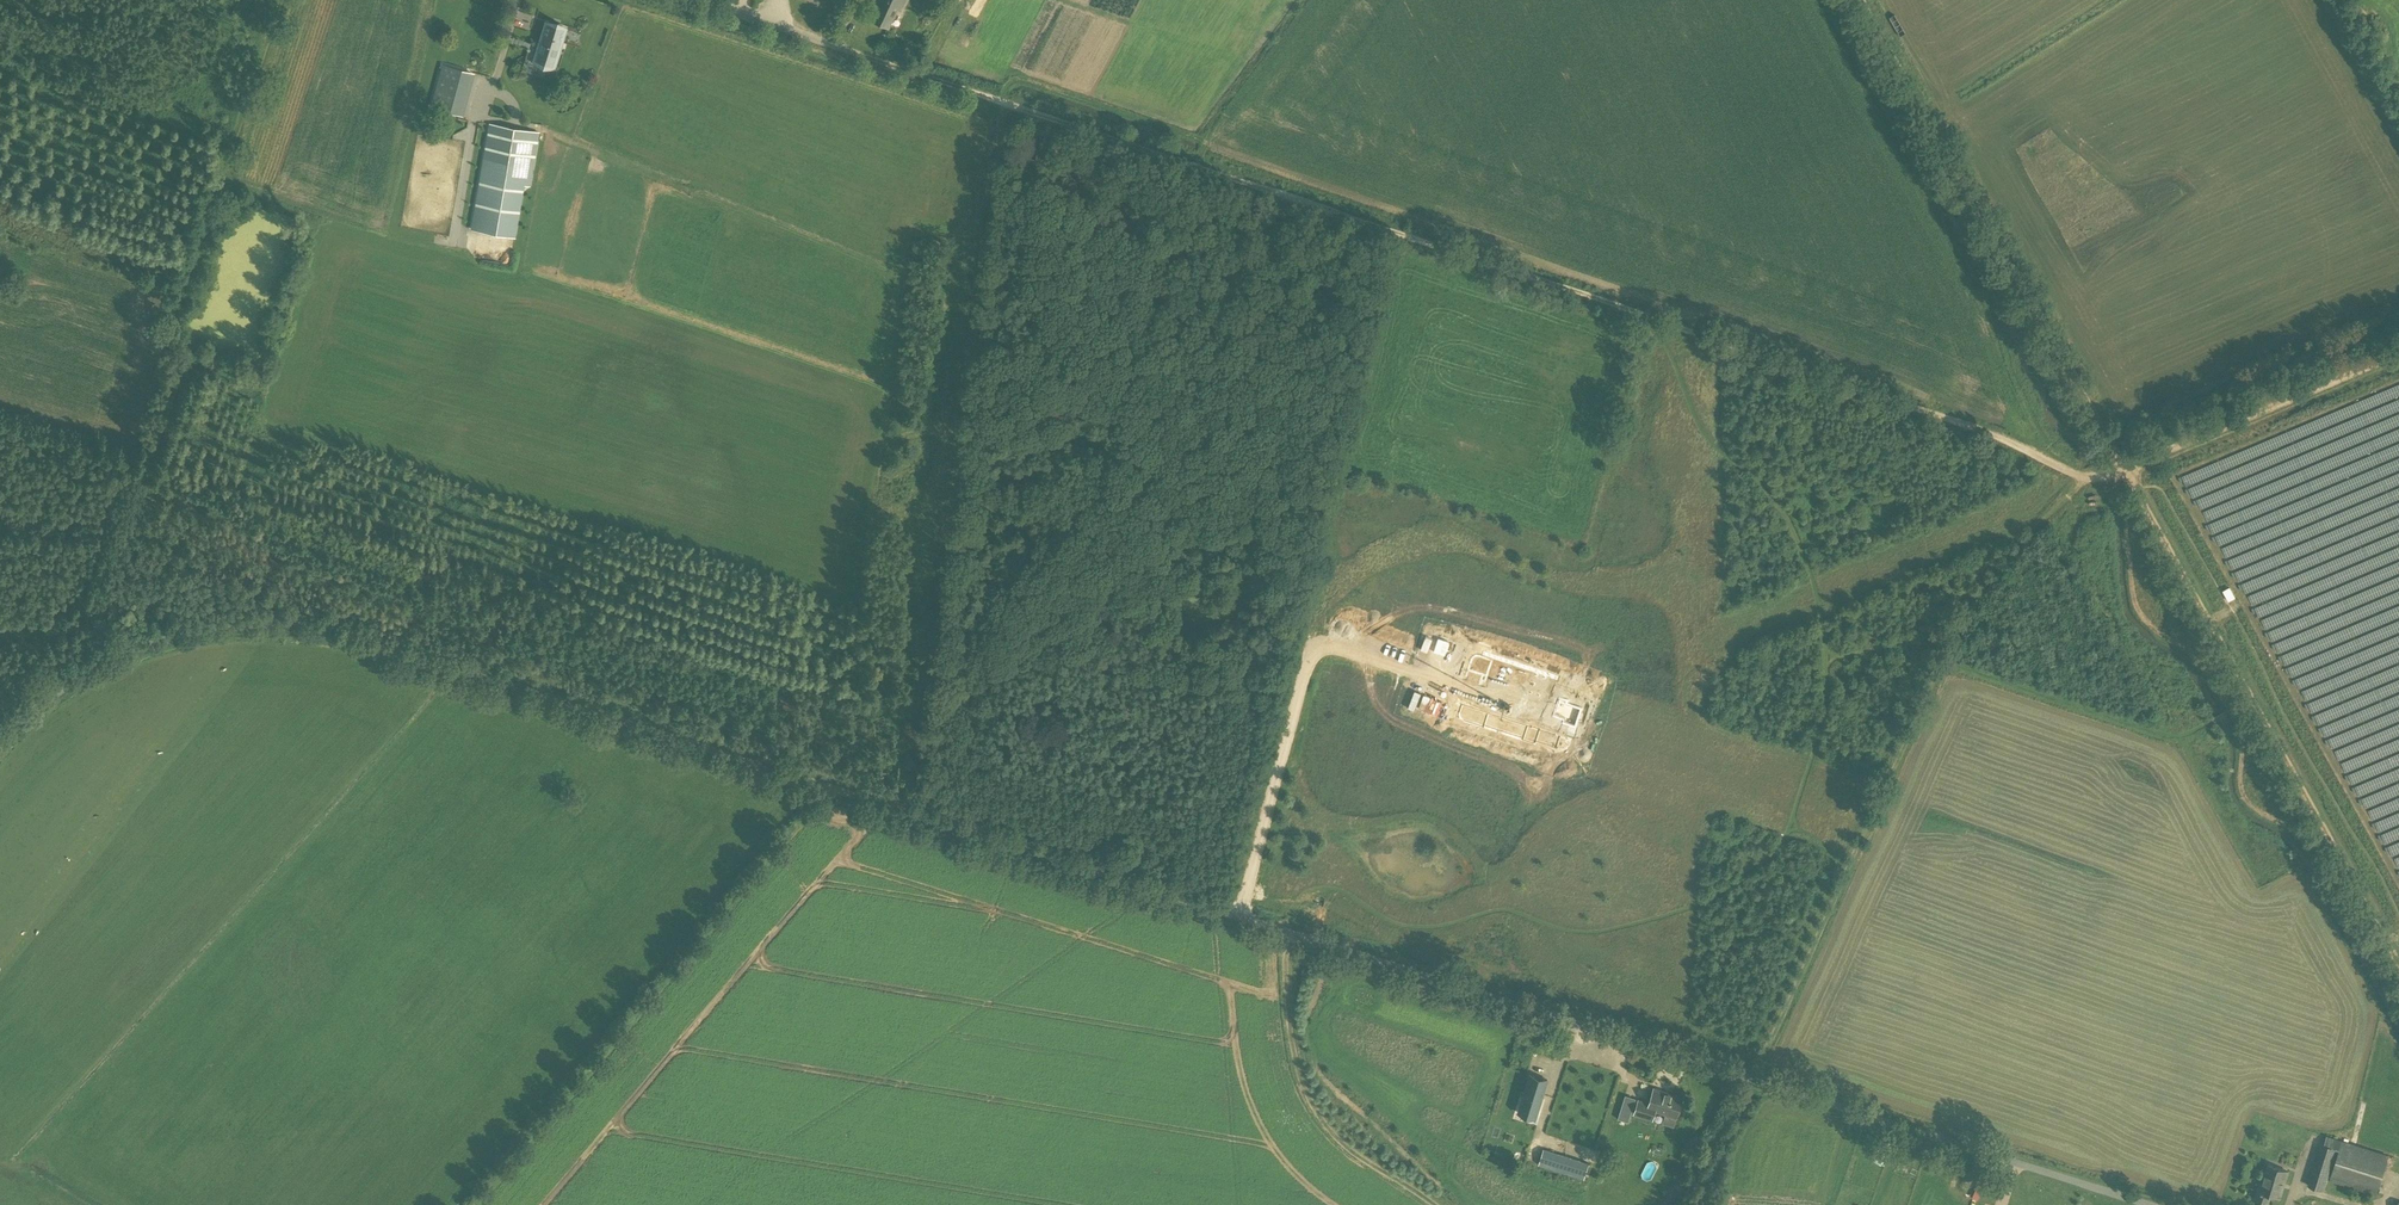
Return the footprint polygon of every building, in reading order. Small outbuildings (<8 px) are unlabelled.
[(869,18),(888,27),(897,9),(899,10),(904,0),(877,0),(869,18)] [(565,28),(546,23),(541,41),(531,39),(526,58),(555,66),(560,47),(565,28)] [(454,133),(471,72),(443,65),(426,126),(454,133)] [(530,184),(539,132),(490,124),(473,229),(515,236),(524,183),(530,184)] [(1077,561),(1077,551),(1068,551),(1068,561),(1077,561)] [(2228,587),(2222,591),(2228,601),(2234,598),(2228,587)] [(1478,685),(1482,686),(1489,663),(1474,658),(1473,658),(1472,658),(1471,658),(1470,658),(1469,659),(1468,659),(1468,660),(1467,661),(1458,691),(1474,696),(1478,685)] [(1565,752),(1566,751),(1579,710),(1568,707),(1572,693),(1572,692),(1572,691),(1572,690),(1572,689),(1572,688),(1571,687),(1570,686),(1569,685),(1568,685),(1549,679),(1543,699),(1555,702),(1545,735),(1458,708),(1455,716),(1455,717),(1455,718),(1455,720),(1455,721),(1456,722),(1456,723),(1457,724),(1458,725),(1459,726),(1460,726),(1532,749),(1532,748),(1533,746),(1559,754),(1560,754),(1561,754),(1562,754),(1563,754),(1564,753),(1564,752),(1565,752)] [(1530,1074),(1520,1105),(1537,1111),(1547,1080),(1530,1074)] [(1638,1099),(1633,1114),(1653,1121),(1656,1110),(1666,1113),(1662,1123),(1673,1126),(1676,1116),(1682,1097),(1672,1094),(1665,1092),(1662,1091),(1654,1089),(1650,1102),(1638,1099)] [(1622,1107),(1618,1120),(1628,1123),(1631,1114),(1632,1110),(1622,1107)] [(2388,1155),(2341,1140),(2326,1137),(2323,1144),(2321,1143),(2307,1185),(2323,1191),(2327,1180),(2375,1195),(2388,1155)] [(1884,1165),(1893,1144),(1879,1139),(1872,1160),(1884,1165)] [(1557,1170),(1562,1154),(1544,1149),(1539,1164),(1557,1170)] [(2279,1197),(2287,1171),(2268,1165),(2260,1190),(2257,1189),(2254,1198),(2267,1202),(2270,1194),(2279,1197)] [(1856,1195),(1844,1192),(1840,1204),(1853,1204),(1856,1195)]
